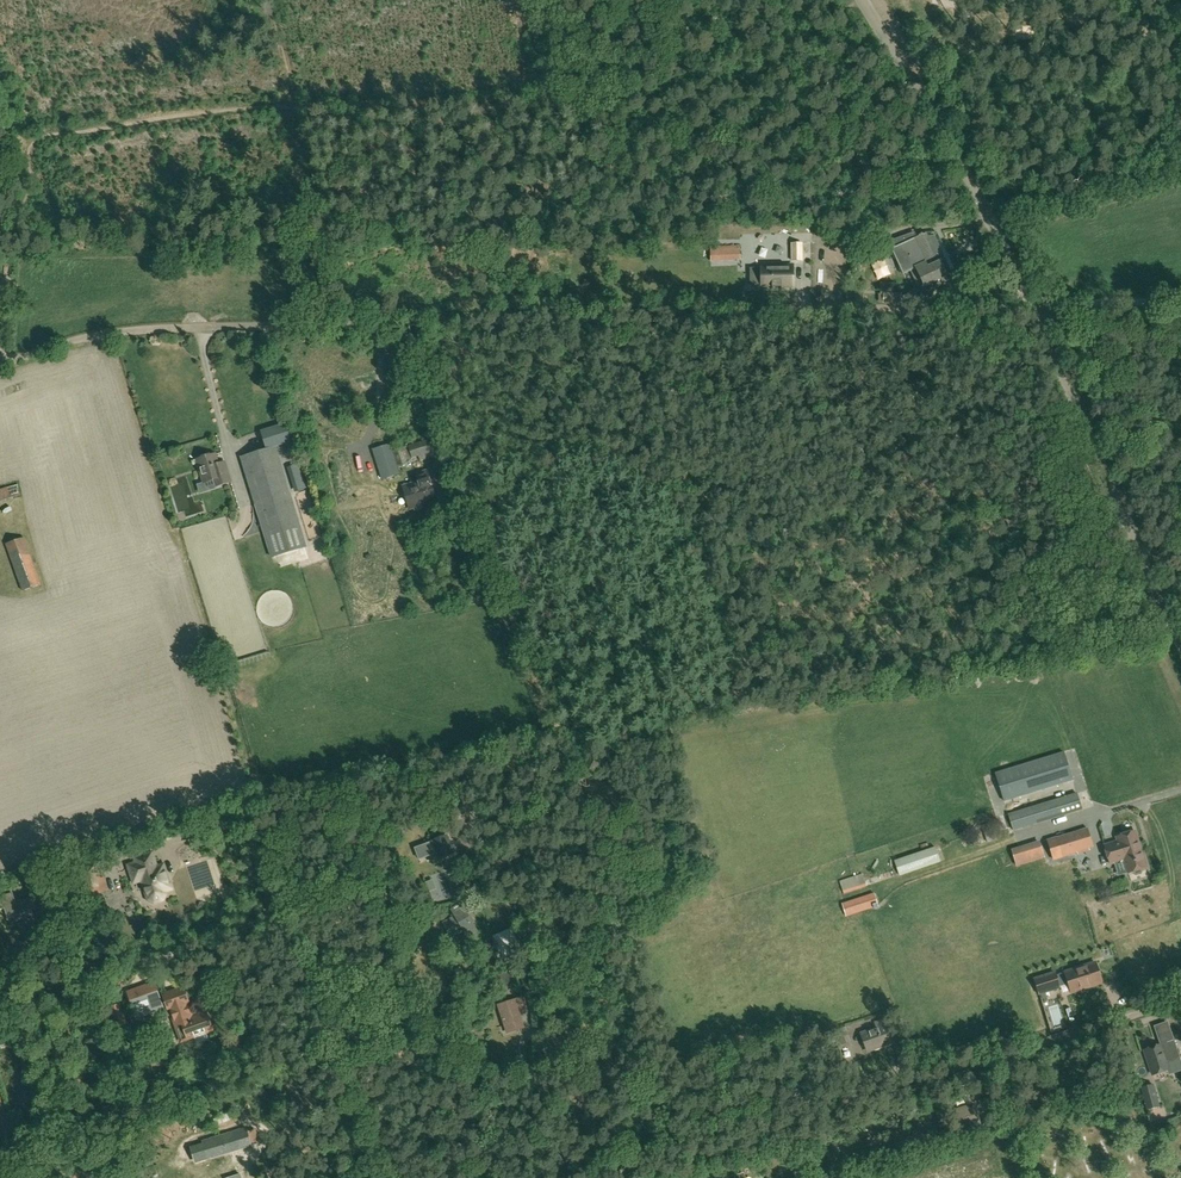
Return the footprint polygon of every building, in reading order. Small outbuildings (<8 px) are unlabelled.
[(952,279),(952,278),(954,277),(956,273),(950,259),(951,258),(949,253),(947,254),(938,233),(937,232),(928,232),(924,234),(924,233),(921,234),(922,235),(915,238),(913,232),(889,240),(903,273),(912,270),(922,293),(952,279)] [(710,259),(740,258),(739,246),(739,243),(709,243),(710,259)] [(792,259),(802,259),(802,243),(791,243),(792,259)] [(774,287),(792,287),(792,265),(761,266),(761,286),(773,285),(774,287)] [(863,303),(863,292),(847,292),(847,303),(863,303)] [(901,302),(901,292),(882,292),(882,302),(901,302)] [(429,440),(393,451),(399,468),(408,465),(407,460),(419,456),(420,461),(435,456),(429,440)] [(390,445),(373,450),(382,479),(399,474),(390,445)] [(270,557),(306,547),(275,446),(239,457),(270,557)] [(215,487),(231,481),(225,460),(219,462),(216,453),(194,459),(202,482),(212,479),(215,487)] [(306,489),(298,464),(290,467),(298,491),(306,489)] [(420,483),(412,485),(404,487),(406,492),(411,491),(416,509),(427,506),(426,503),(435,501),(426,472),(417,475),(420,483)] [(19,485),(0,490),(0,502),(22,496),(19,485)] [(22,591),(41,585),(25,537),(5,544),(22,591)] [(1071,776),(1065,752),(996,774),(1003,797),(1071,776)] [(1014,831),(1082,809),(1077,794),(1009,815),(1014,831)] [(458,816),(476,810),(471,797),(453,803),(458,816)] [(1054,860),(1089,849),(1094,848),(1088,829),(1048,841),(1054,860)] [(1140,872),(1141,871),(1141,869),(1147,868),(1142,852),(1141,852),(1135,831),(1117,837),(1118,842),(1104,846),(1110,864),(1124,860),(1128,873),(1134,872),(1134,873),(1136,874),(1140,872)] [(439,859),(453,853),(447,836),(433,842),(439,859)] [(1044,843),(1016,849),(1019,866),(1048,860),(1044,843)] [(900,876),(941,863),(936,848),(894,862),(900,876)] [(134,883),(142,880),(146,883),(148,890),(147,894),(149,900),(154,903),(163,900),(166,895),(165,892),(172,889),(166,872),(157,868),(152,853),(135,859),(137,863),(129,866),(134,883)] [(103,888),(100,879),(95,864),(80,869),(87,894),(103,888)] [(844,895),(867,887),(863,875),(840,882),(844,895)] [(846,917),(879,907),(875,893),(842,903),(846,917)] [(34,916),(32,909),(44,905),(41,895),(17,903),(14,895),(0,899),(0,910),(5,909),(10,924),(34,916)] [(452,936),(464,929),(468,936),(477,931),(472,923),(476,921),(471,912),(467,914),(461,905),(453,910),(457,917),(445,924),(452,936)] [(498,945),(505,958),(519,952),(513,938),(498,945)] [(460,979),(477,969),(472,960),(454,970),(460,979)] [(1072,994),(1102,984),(1096,963),(1065,973),(1072,994)] [(498,986),(512,982),(509,972),(495,977),(498,986)] [(1039,994),(1060,987),(1055,974),(1035,980),(1039,994)] [(135,1019),(164,1009),(154,981),(126,991),(135,1019)] [(506,994),(517,991),(515,985),(504,988),(506,994)] [(169,1010),(171,1009),(182,1041),(194,1036),(197,1044),(208,1040),(206,1032),(212,1030),(207,1014),(197,1018),(196,1016),(193,1014),(191,1015),(187,1004),(189,1003),(184,989),(164,996),(169,1010)] [(499,1006),(506,1029),(522,1023),(515,1001),(499,1006)] [(120,1005),(110,1008),(116,1026),(126,1022),(120,1005)] [(862,1034),(868,1052),(893,1043),(885,1020),(876,1023),(878,1029),(862,1034)] [(1154,1027),(1160,1045),(1161,1045),(1174,1041),(1168,1022),(1154,1027)] [(841,1045),(852,1042),(845,1027),(836,1030),(841,1045)] [(1153,1076),(1167,1071),(1169,1071),(1167,1064),(1180,1059),(1174,1041),(1161,1045),(1160,1045),(1145,1051),(1153,1076)] [(1169,1071),(1170,1073),(1180,1069),(1180,1060),(1180,1059),(1167,1064),(1169,1071)] [(1147,1110),(1160,1107),(1154,1086),(1141,1089),(1147,1110)] [(962,1114),(965,1127),(972,1125),(971,1121),(979,1119),(977,1110),(962,1114)] [(938,1133),(926,1136),(916,1132),(912,1143),(927,1149),(942,1145),(938,1133)] [(203,1145),(208,1160),(229,1153),(225,1138),(203,1145)]
